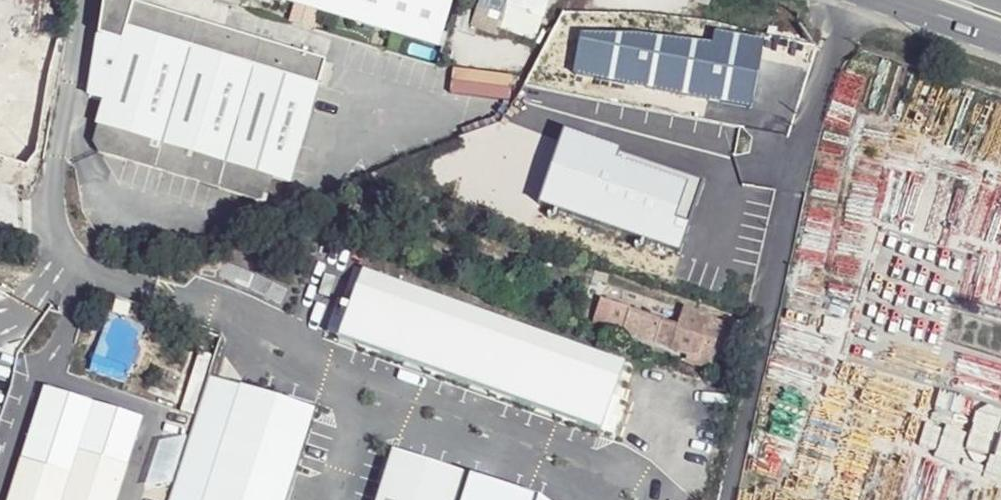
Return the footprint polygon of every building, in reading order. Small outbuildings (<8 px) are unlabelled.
[(162,14),(137,6),(138,0),(105,0),(88,96),(105,102),(92,143),(98,150),(223,189),(229,165),(273,178),(290,183),(326,64),(176,19),(182,0),(166,0),(162,14)] [(445,40),(455,0),(290,0),(445,40)] [(498,38),(504,29),(537,40),(547,0),(479,0),(468,28),(498,38)] [(630,30),(582,30),(573,70),(648,87),(706,97),(755,106),(764,36),(716,28),(717,38),(630,30)] [(41,172),(51,104),(0,91),(0,163),(41,172)] [(703,178),(565,124),(538,198),(680,248),(703,178)] [(229,165),(223,189),(266,202),(273,178),(229,165)] [(628,360),(362,262),(336,334),(604,431),(628,360)] [(626,310),(598,300),(591,322),(619,331),(626,310)] [(661,320),(628,309),(620,332),(653,343),(661,320)] [(693,362),(708,367),(723,322),(685,309),(679,326),(661,320),(653,343),(696,356),(693,362)] [(43,383),(6,499),(119,499),(146,415),(43,383)] [(250,499),(291,499),(320,413),(247,389),(214,488),(250,499)] [(392,446),(375,499),(550,499),(541,493),(466,467),(392,446)] [(210,499),(250,499),(214,488),(210,499)]
